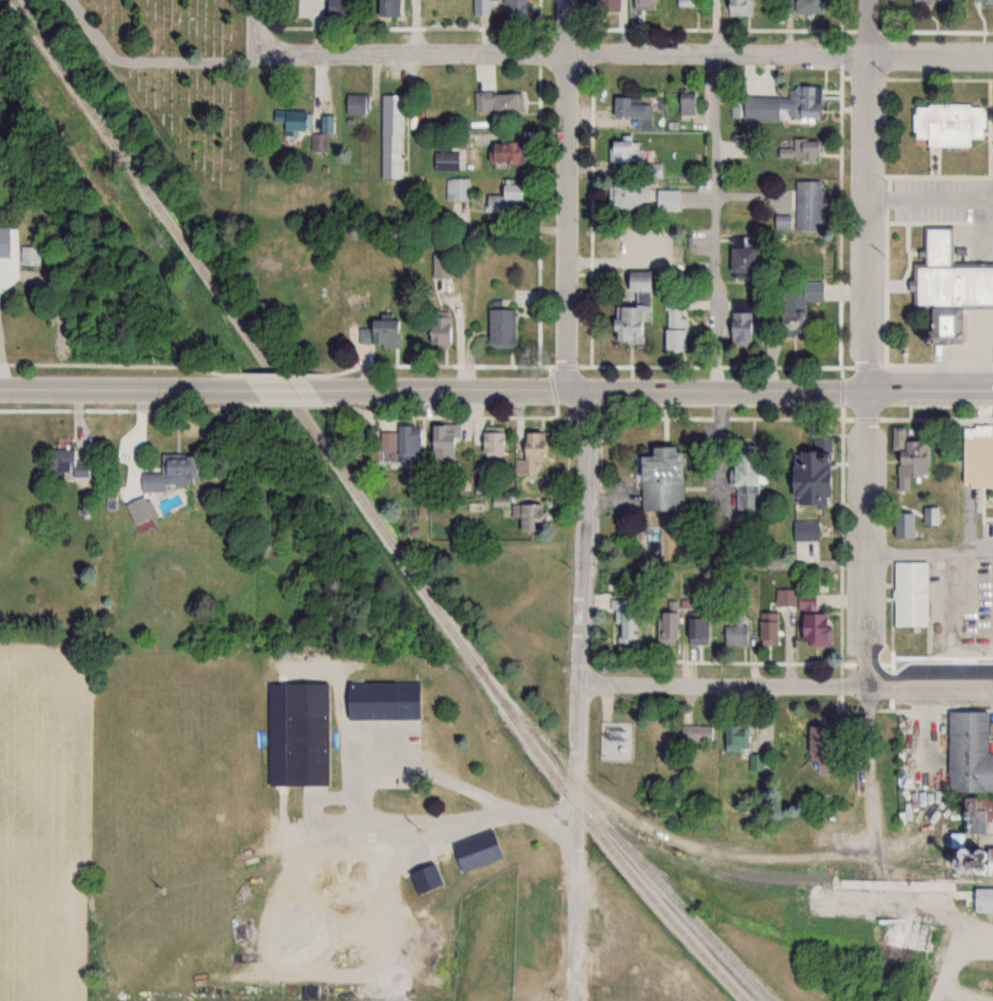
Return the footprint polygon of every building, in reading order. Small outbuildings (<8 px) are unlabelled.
[(326,15),(354,15),(354,0),(326,0),(326,15)] [(401,0),(376,0),(376,16),(401,16),(401,0)] [(524,0),(503,0),(503,16),(524,16),(524,0)] [(594,13),(616,13),(616,0),(594,0),(594,13)] [(753,0),(725,0),(725,16),(753,16),(753,0)] [(821,0),(788,0),(788,15),(821,15),(821,0)] [(741,95),(741,106),(731,106),(731,118),(815,121),(816,86),(789,85),(789,97),(741,95)] [(474,92),(474,112),(522,112),(522,92),(474,92)] [(695,114),(695,92),(678,92),(678,114),(695,114)] [(366,114),(366,94),(345,94),(345,114),(366,114)] [(401,178),(401,94),(381,94),(381,178),(401,178)] [(640,97),(611,97),(611,116),(649,116),(649,103),(640,103),(640,97)] [(968,146),(968,137),(983,138),(983,104),(911,103),(911,137),(924,137),(924,145),(968,146)] [(309,111),(273,111),(273,122),(283,122),(283,133),(309,133),(309,111)] [(326,151),(326,134),(313,134),(313,151),(326,151)] [(643,162),(643,138),(607,138),(607,162),(643,162)] [(791,148),(777,148),(777,158),(817,158),(817,138),(791,138),(791,148)] [(488,141),(488,163),(525,163),(525,141),(488,141)] [(433,169),(459,169),(459,152),(433,152),(433,169)] [(660,176),(660,164),(644,164),(644,176),(660,176)] [(470,200),(470,178),(446,178),(446,200),(470,200)] [(794,228),(821,228),(821,180),(794,180),(794,228)] [(486,208),(523,209),(523,183),(500,183),(500,195),(486,195),(486,208)] [(651,207),(651,183),(609,183),(609,207),(651,207)] [(678,190),(656,190),(656,207),(678,207),(678,190)] [(955,264),(992,264),(992,310),(965,310),(965,345),(933,345),(933,310),(916,310),(916,264),(926,264),(926,258),(921,258),(921,250),(926,250),(926,226),(955,226),(955,264)] [(36,264),(36,246),(15,246),(15,264),(36,264)] [(728,278),(752,278),(752,247),(728,247),(728,278)] [(625,289),(646,289),(646,271),(625,271),(625,289)] [(821,282),(779,281),(779,319),(803,319),(803,302),(821,302),(821,282)] [(748,345),(748,302),(729,302),(729,345),(748,345)] [(612,305),(611,341),(641,342),(642,305),(612,305)] [(686,306),(663,306),(663,351),(686,351),(686,306)] [(486,309),(486,347),(514,347),(514,309),(486,309)] [(449,344),(449,313),(425,313),(426,344),(449,344)] [(366,327),(359,327),(359,346),(400,345),(400,319),(366,319),(366,327)] [(456,424),(428,424),(428,463),(456,463),(456,424)] [(396,463),(417,462),(416,425),(395,425),(395,431),(378,432),(379,452),(396,452),(396,463)] [(500,427),(481,427),(481,457),(500,457),(500,427)] [(929,440),(904,440),(904,427),(894,427),(892,490),(911,490),(911,477),(928,477),(929,440)] [(518,474),(543,475),(543,432),(518,432),(518,474)] [(960,486),(992,485),(992,434),(960,434),(960,486)] [(830,438),(811,437),(811,450),(791,449),(788,504),(827,505),(830,438)] [(682,510),(682,446),(647,446),(647,455),(637,455),(637,510),(682,510)] [(85,462),(75,463),(74,449),(46,449),(46,476),(85,475),(85,462)] [(764,483),(764,451),(731,451),(731,485),(736,485),(736,510),(758,510),(758,483),(764,483)] [(164,485),(191,485),(192,455),(160,455),(160,474),(140,473),(140,491),(164,492),(164,485)] [(135,524),(154,514),(144,496),(125,506),(135,524)] [(517,531),(535,531),(535,522),(546,522),(546,504),(517,504),(517,531)] [(912,537),(912,513),(893,513),(893,537),(912,537)] [(817,521),(792,521),(792,541),(817,541),(817,521)] [(927,626),(927,562),(892,562),(892,626),(927,626)] [(794,606),(794,589),(775,589),(775,606),(794,606)] [(615,600),(614,642),(637,642),(637,600),(615,600)] [(658,612),(658,644),(676,644),(676,601),(669,601),(669,612),(658,612)] [(724,645),(744,645),(745,604),(724,603),(724,645)] [(776,644),(776,612),(758,612),(758,644),(776,644)] [(832,646),(832,626),(826,626),(826,613),(799,613),(799,646),(832,646)] [(707,644),(707,617),(686,617),(686,644),(707,644)] [(421,682),(344,682),(344,720),(421,720),(421,682)] [(282,683),(282,786),(329,785),(329,683),(282,683)] [(989,753),(989,711),(947,711),(946,793),(960,793),(959,832),(945,832),(945,859),(930,859),(930,874),(992,875),(992,753),(989,753)] [(681,725),(681,741),(711,741),(711,725),(681,725)] [(723,726),(723,751),(749,751),(749,726),(723,726)] [(807,727),(807,761),(816,762),(816,772),(832,772),(833,727),(807,727)] [(766,755),(750,755),(750,771),(766,771),(766,755)] [(449,844),(459,872),(503,858),(493,829),(449,844)] [(412,878),(424,897),(444,884),(432,865),(412,878)] [(972,912),(992,912),(992,887),(972,887),(972,912)] [(936,924),(883,913),(877,944),(929,954),(936,924)]
